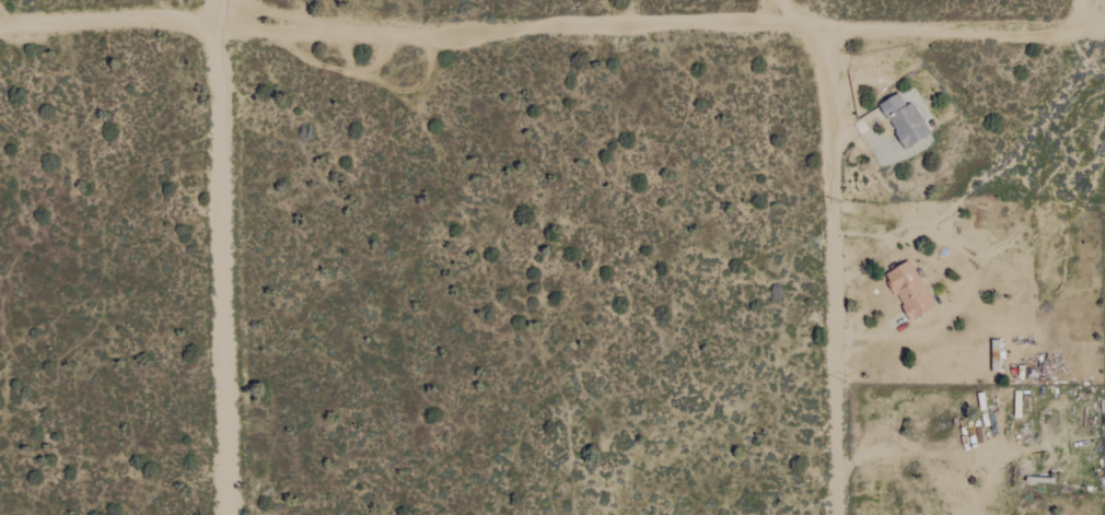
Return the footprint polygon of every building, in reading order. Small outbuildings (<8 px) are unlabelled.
[(879,103),(901,149),(929,136),(913,102),(904,106),(898,94),(879,103)] [(935,305),(907,260),(883,275),(910,320),(935,305)]
